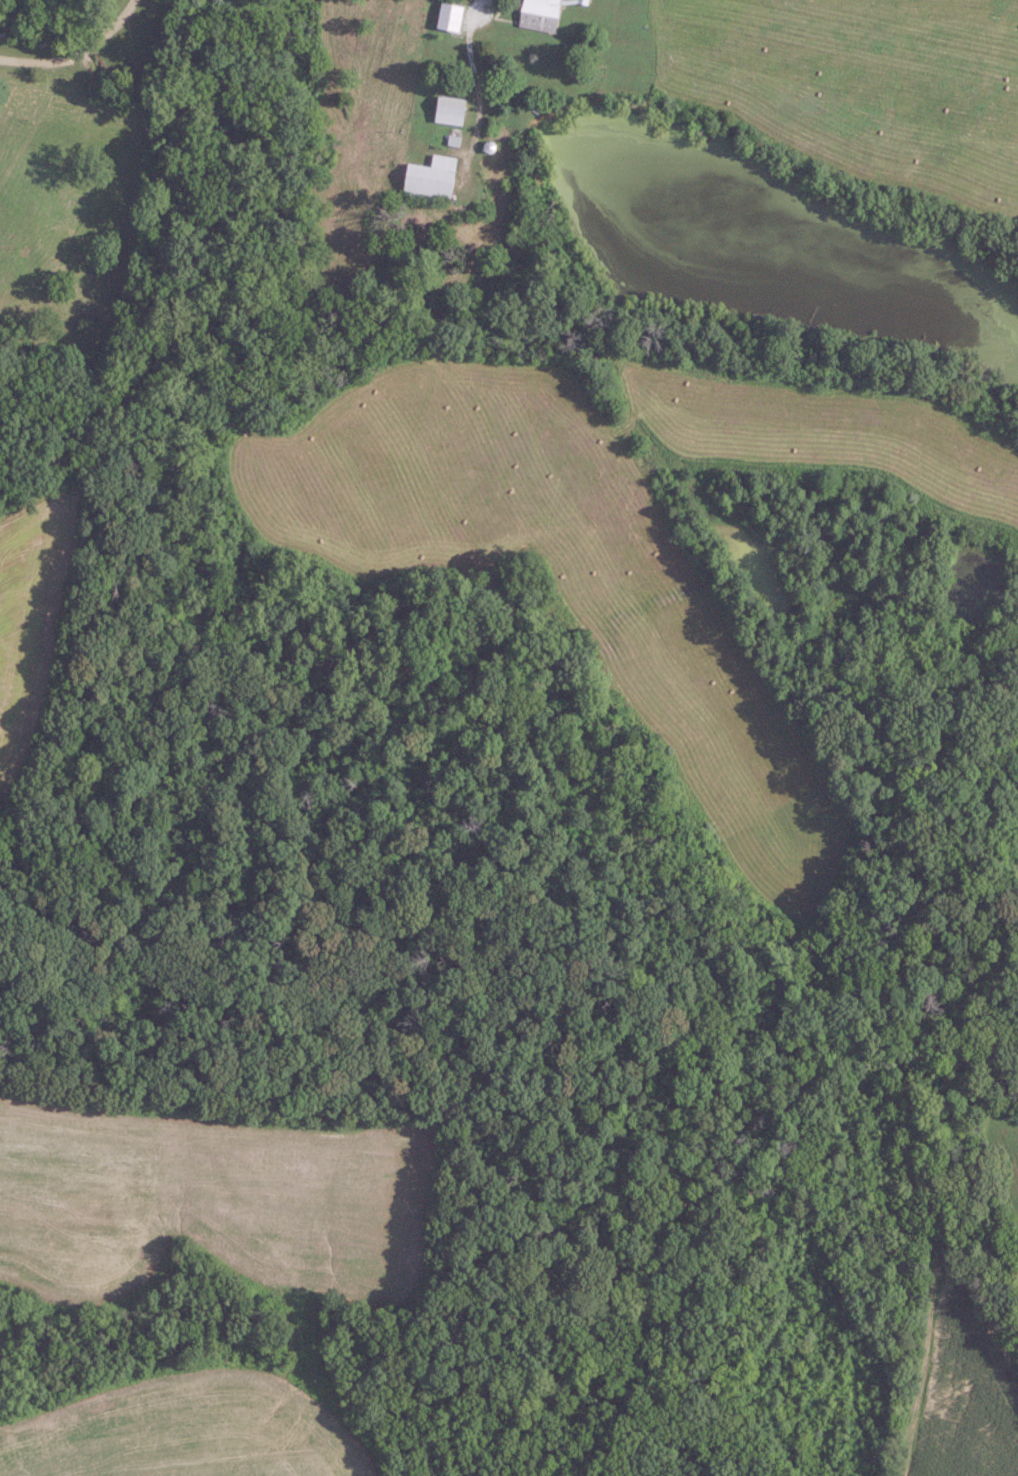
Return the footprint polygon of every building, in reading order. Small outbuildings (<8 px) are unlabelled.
[(556,34),(563,0),(525,0),(520,27),(556,34)] [(461,32),(466,6),(444,2),(439,28),(461,32)] [(477,99),(438,98),(438,124),(476,125),(477,99)] [(409,164),(405,198),(442,203),(443,199),(453,200),(459,158),(435,155),(433,167),(409,164)]
